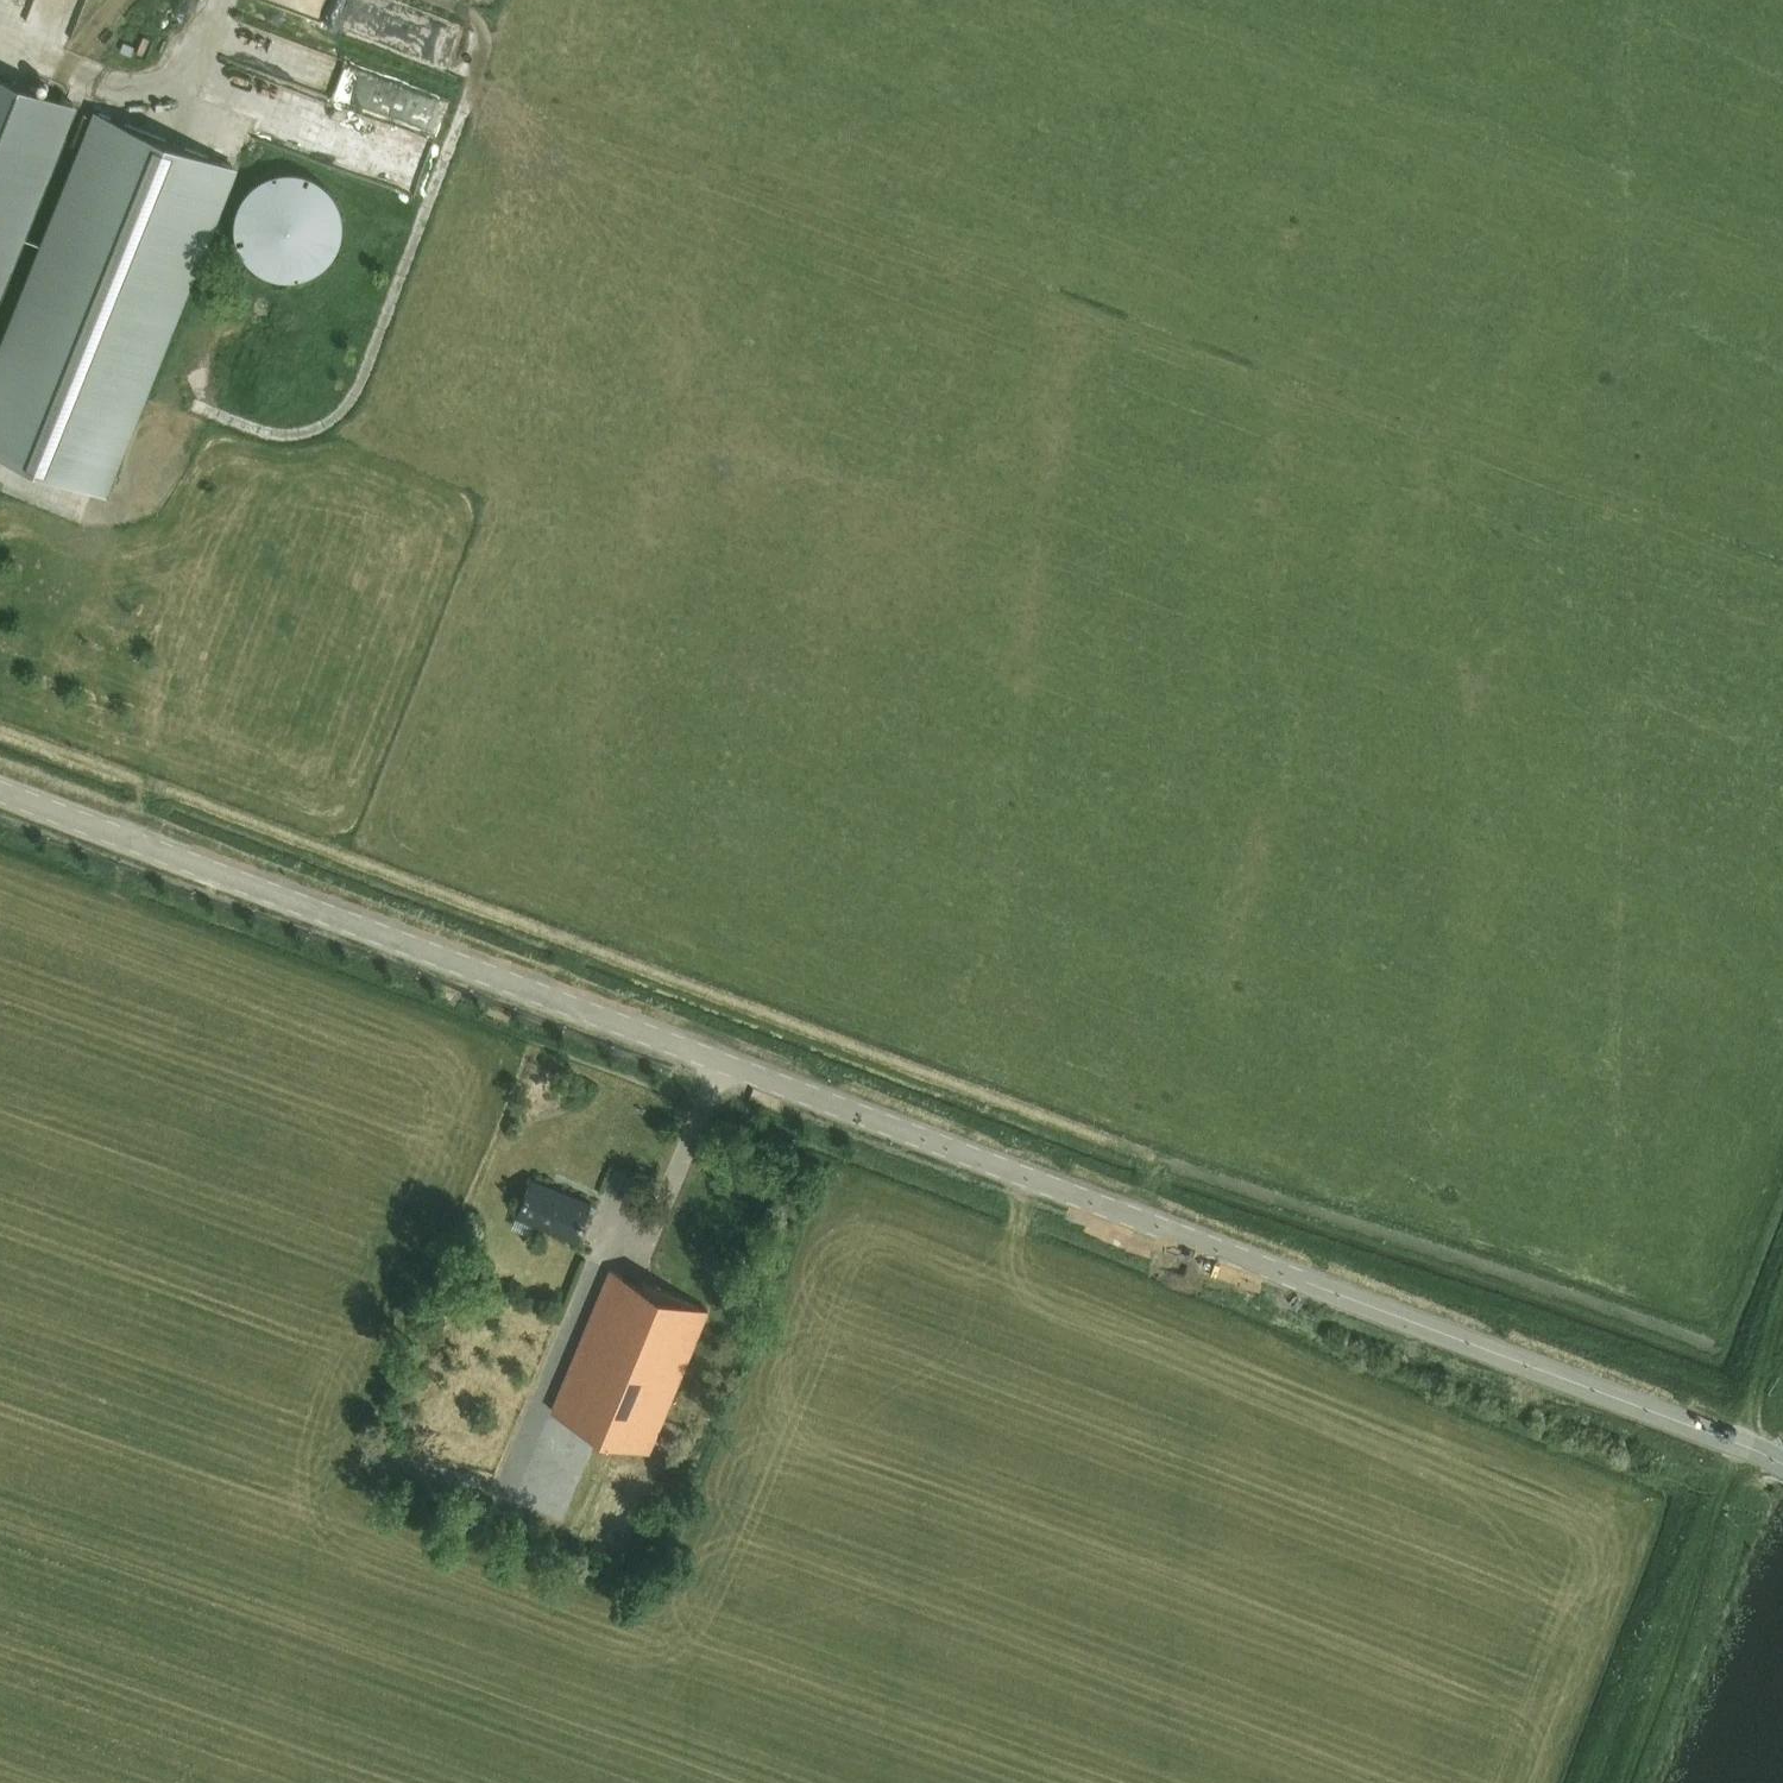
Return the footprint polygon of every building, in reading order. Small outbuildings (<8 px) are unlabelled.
[(251,24),(240,58),(318,84),(324,65),(312,61),(317,46),(251,24)] [(25,238),(80,98),(0,67),(0,302),(25,238)] [(107,494),(239,166),(94,108),(0,342),(0,451),(107,494)] [(255,183),(249,189),(244,195),(240,202),(237,209),(236,217),(235,224),(235,232),(237,240),(239,247),(243,254),(247,261),(253,266),(259,271),(266,275),(273,278),(281,280),(288,280),(296,280),(304,278),(311,276),(318,272),(325,268),(330,262),(335,256),(339,249),(342,242),(344,234),(344,227),(344,219),(342,211),(340,204),(336,197),(332,191),(326,185),(320,180),(313,176),(306,173),(298,172),(291,171),(283,171),(275,173),(268,175),(261,179),(255,183)] [(532,1177),(518,1213),(517,1213),(576,1237),(591,1201),(532,1177)] [(652,1451),(710,1308),(615,1269),(556,1411),(652,1451)]
